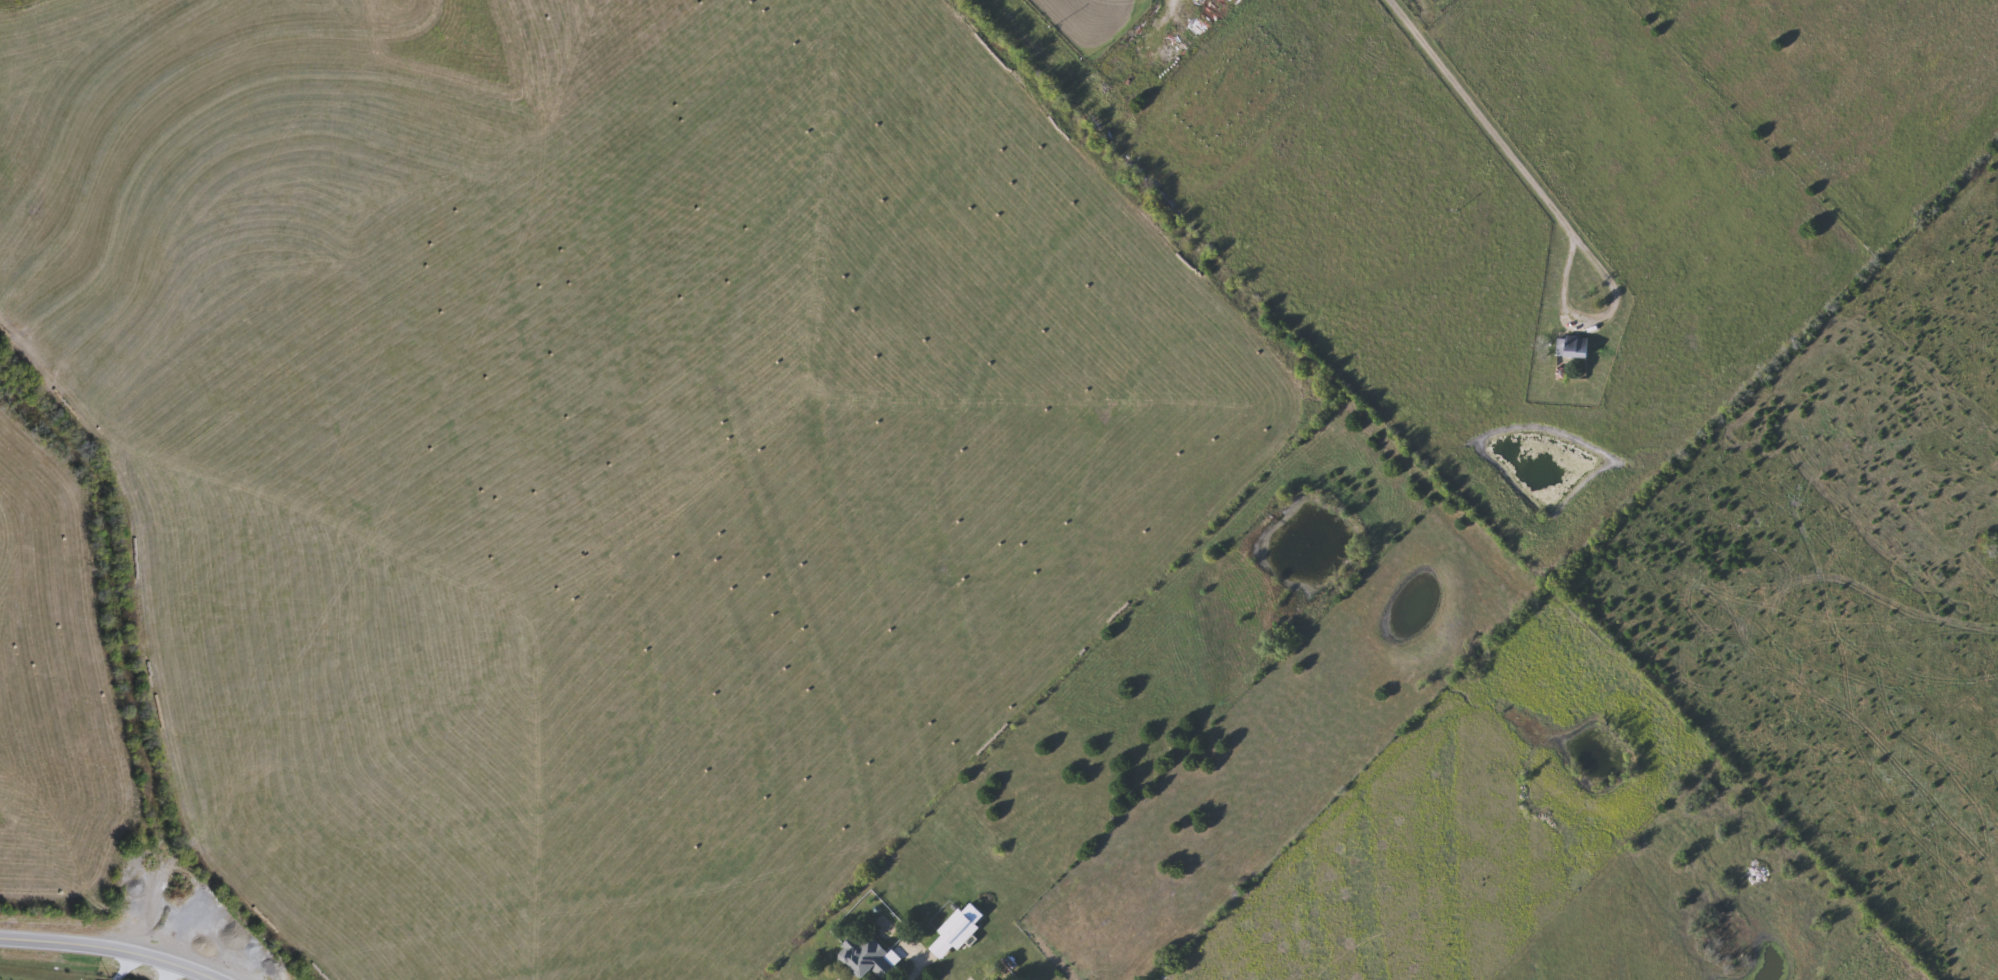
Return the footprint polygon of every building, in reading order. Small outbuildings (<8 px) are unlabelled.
[(1590,338),(1590,359),(1559,358),(1560,337),(1590,338)] [(961,952),(940,934),(960,911),(981,928),(961,952)] [(897,968),(884,979),(874,970),(865,979),(861,979),(837,957),(855,937),(863,944),(871,935),(891,953),(886,958),(897,968)]
